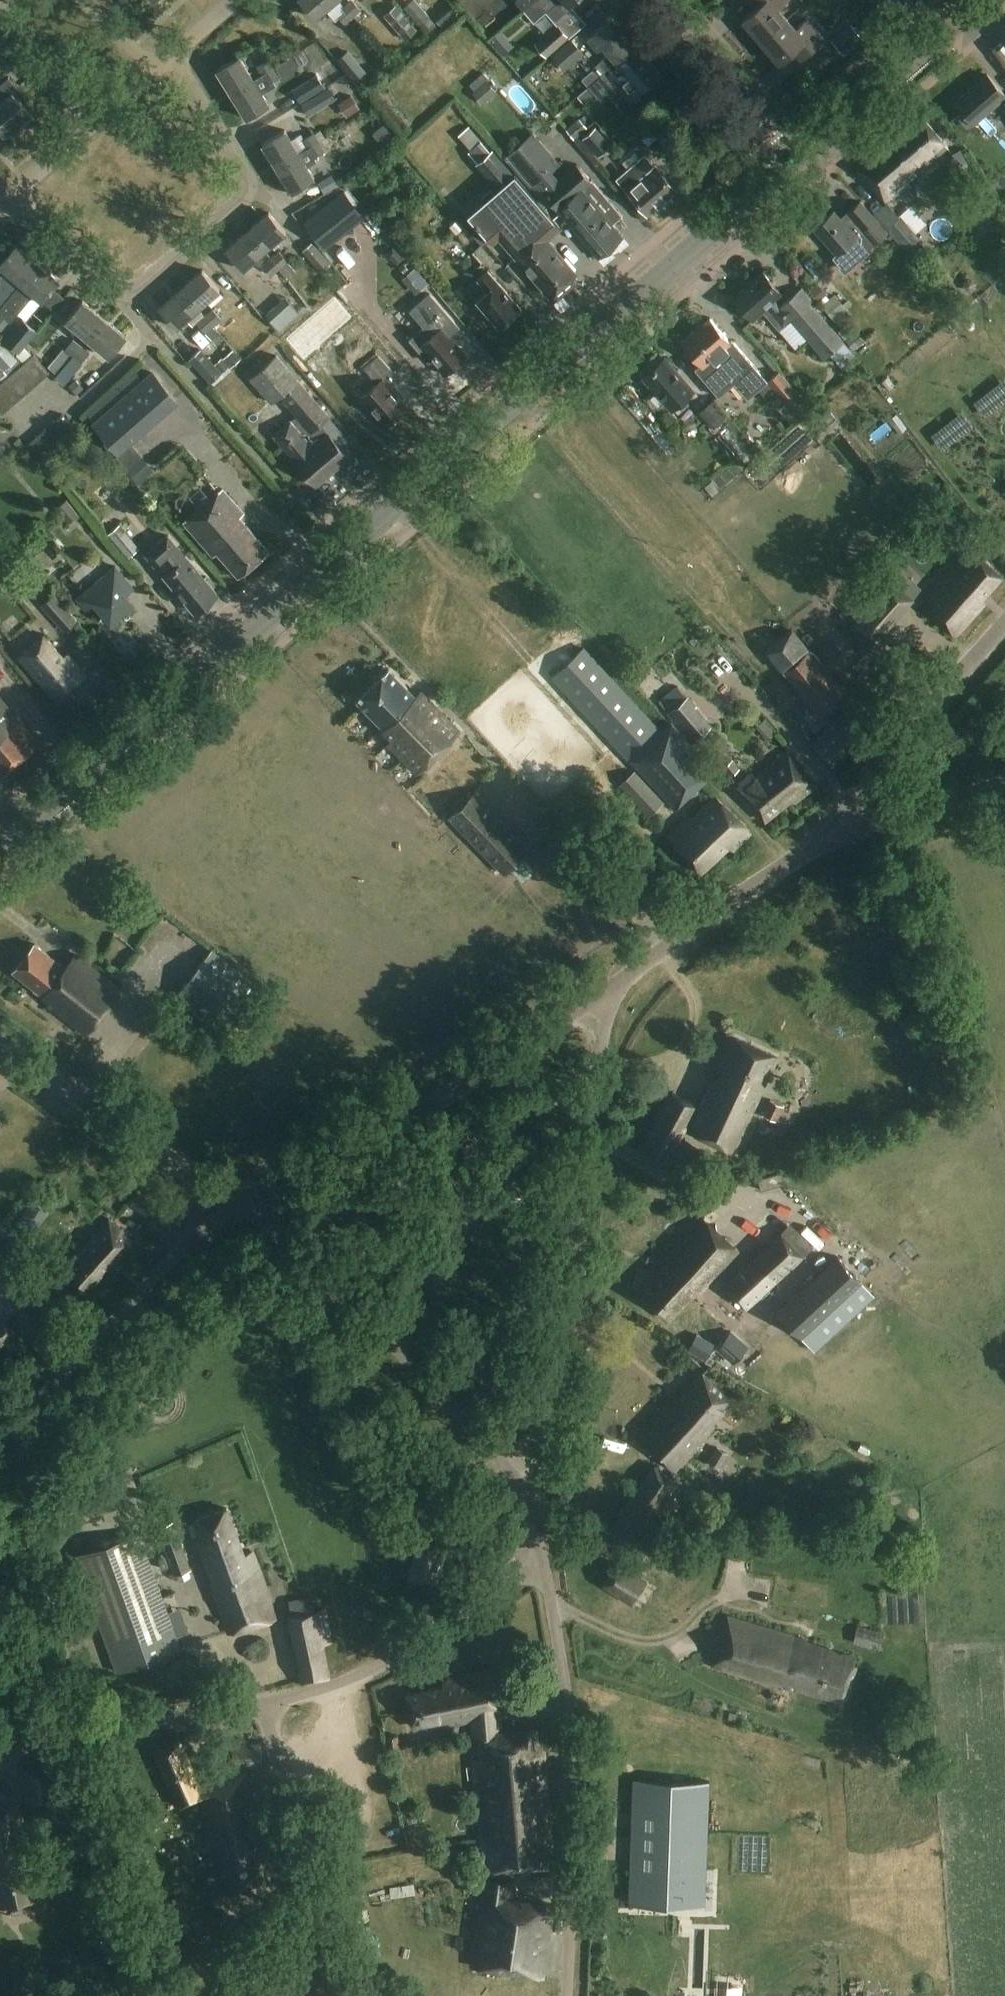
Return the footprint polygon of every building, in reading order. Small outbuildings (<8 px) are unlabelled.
[(337,0),(300,0),(316,18),(327,9),(336,21),(340,17),(346,24),(360,11),(351,1),(343,8),(336,1),(337,0)] [(436,26),(414,0),(405,9),(427,35),(436,26)] [(537,0),(522,0),(518,4),(524,11),(537,0)] [(524,11),(534,23),(548,11),(546,8),(555,0),(537,0),(524,11)] [(762,42),(788,19),(779,8),(788,0),(750,0),(757,8),(743,20),(762,42)] [(418,31),(396,6),(384,16),(407,41),(418,31)] [(450,30),(466,14),(458,6),(442,22),(450,30)] [(585,24),(573,11),(535,44),(547,58),(585,24)] [(788,19),(762,42),(779,62),(793,51),(801,60),(825,39),(808,20),(796,29),(788,19)] [(864,39),(851,23),(832,39),(845,55),(864,39)] [(597,33),(590,24),(553,57),(565,71),(585,54),(580,49),(597,33)] [(583,80),(589,87),(638,46),(622,27),(601,45),(610,54),(594,67),(596,69),(583,80)] [(662,73),(638,46),(589,87),(596,95),(609,84),(608,83),(612,79),(630,100),(662,73)] [(372,79),(349,52),(337,61),(360,89),(372,79)] [(217,70),(232,94),(254,81),(240,56),(217,70)] [(275,70),(269,61),(258,68),(263,77),(275,70)] [(275,70),(263,77),(268,85),(280,78),(275,70)] [(988,75),(955,103),(973,124),(999,102),(1004,108),(1004,110),(1004,95),(988,75)] [(325,89),(317,76),(293,91),(301,103),(325,89)] [(269,105),(254,81),(232,94),(247,119),(269,105)] [(496,91),(487,81),(474,92),(484,103),(496,91)] [(336,100),(330,89),(302,106),(309,117),(336,100)] [(5,134),(30,112),(12,92),(2,101),(0,99),(0,128),(5,134)] [(947,146),(921,116),(858,171),(886,203),(906,185),(904,183),(947,146)] [(612,146),(596,127),(583,139),(598,158),(612,146)] [(278,168),(300,154),(285,130),(263,144),(278,168)] [(308,150),(321,142),(316,133),(303,141),(308,150)] [(553,157),(534,134),(506,157),(532,188),(536,184),(597,256),(598,257),(623,236),(622,235),(612,224),(622,216),(623,218),(624,217),(592,179),(591,180),(578,164),(559,180),(553,173),(552,174),(544,164),(553,157)] [(321,142),(308,150),(313,159),(326,151),(321,142)] [(300,154),(278,168),(293,193),(315,179),(308,167),(315,162),(313,159),(308,150),(300,154)] [(974,176),(962,150),(945,158),(957,184),(974,176)] [(514,176),(492,151),(477,164),(493,182),(499,177),(505,184),(469,215),(493,243),(500,236),(515,254),(514,255),(550,296),(576,274),(557,252),(558,251),(542,232),(555,221),(515,175),(514,176)] [(623,162),(629,169),(618,179),(648,214),(676,190),(655,165),(654,166),(645,155),(641,159),(635,152),(623,162)] [(331,175),(318,183),(324,194),(338,185),(331,175)] [(985,190),(978,176),(963,183),(970,197),(985,190)] [(344,192),(319,213),(336,235),(361,214),(344,192)] [(835,211),(814,229),(836,255),(833,258),(840,267),(852,256),(865,245),(868,249),(875,243),(887,232),(861,202),(841,219),(835,211)] [(248,232),(265,251),(286,233),(269,213),(248,232)] [(920,239),(901,216),(888,228),(907,250),(920,239)] [(287,276),(272,259),(265,251),(248,232),(226,250),(243,270),(254,261),(263,271),(267,268),(272,275),(268,279),(275,287),(287,276)] [(608,264),(636,244),(630,236),(602,256),(608,264)] [(332,264),(313,243),(303,252),(322,273),(332,264)] [(38,264),(16,245),(5,258),(0,254),(0,276),(1,277),(0,279),(0,310),(38,264)] [(279,253),(272,259),(287,276),(294,270),(279,253)] [(38,264),(0,310),(0,318),(3,314),(12,321),(34,294),(43,302),(40,305),(50,313),(62,298),(52,291),(60,281),(38,264)] [(521,309),(488,270),(478,279),(488,290),(476,301),(499,327),(521,309)] [(181,289),(198,309),(220,290),(202,271),(181,289)] [(781,294),(763,273),(734,298),(754,320),(764,312),(780,331),(792,320),(825,359),(844,342),(811,303),(814,301),(802,288),(781,307),(774,300),(781,294)] [(177,328),(198,309),(181,289),(160,308),(177,328)] [(459,328),(430,295),(417,306),(438,331),(421,346),(445,374),(467,356),(450,336),(459,328)] [(275,306),(265,315),(280,332),(290,323),(300,315),(285,298),(275,306)] [(66,321),(88,339),(105,319),(83,301),(66,321)] [(222,320),(213,310),(205,317),(214,327),(222,320)] [(205,317),(196,324),(205,334),(214,327),(205,317)] [(105,319),(88,339),(110,357),(126,337),(105,319)] [(731,342),(711,319),(682,344),(701,365),(696,369),(719,397),(735,384),(748,399),(768,382),(732,340),(731,342)] [(38,332),(23,320),(5,342),(20,353),(38,332)] [(0,339),(0,365),(5,370),(18,359),(0,339)] [(82,346),(74,339),(65,350),(73,357),(82,346)] [(222,357),(210,343),(190,360),(211,384),(222,375),(213,365),(222,357)] [(90,353),(82,346),(73,357),(81,364),(90,353)] [(35,355),(0,386),(0,409),(4,414),(51,373),(35,355)] [(399,378),(379,355),(364,368),(378,383),(361,398),(386,426),(408,407),(390,386),(399,378)] [(329,417),(277,356),(251,379),(271,403),(279,395),(297,416),(291,421),(274,436),(316,486),(350,457),(329,433),(328,433),(320,424),(329,417)] [(694,391),(665,358),(643,377),(673,410),(694,391)] [(180,400),(153,370),(93,423),(120,453),(180,400)] [(814,411),(781,372),(768,382),(801,422),(814,411)] [(719,401),(705,416),(726,434),(739,420),(719,401)] [(77,431),(63,414),(29,444),(43,460),(77,431)] [(156,471),(140,455),(124,469),(140,486),(156,471)] [(244,514),(223,489),(184,523),(214,557),(218,553),(239,578),(269,551),(240,517),(244,514)] [(79,515),(68,500),(56,508),(68,523),(79,515)] [(141,548),(121,524),(110,533),(130,557),(141,548)] [(186,556),(168,535),(145,554),(196,613),(218,594),(186,556)] [(1002,578),(972,552),(955,572),(953,570),(921,606),(956,636),(984,604),(981,602),(1002,578)] [(134,588),(115,567),(77,600),(86,610),(94,603),(111,622),(132,604),(125,596),(134,588)] [(898,581),(882,567),(840,615),(853,626),(846,634),(866,652),(922,590),(904,574),(898,581)] [(78,622),(54,594),(41,605),(65,633),(78,622)] [(809,649),(794,630),(767,652),(783,671),(809,649)] [(63,659),(44,637),(20,658),(58,701),(86,676),(67,655),(63,659)] [(662,732),(582,648),(551,678),(676,809),(716,771),(671,723),(662,732)] [(846,692),(810,650),(784,672),(820,714),(846,692)] [(390,669),(358,700),(374,715),(382,724),(385,728),(405,708),(395,698),(407,686),(390,669)] [(385,728),(384,729),(395,740),(432,702),(422,692),(417,696),(407,686),(395,698),(405,708),(385,728)] [(713,726),(689,695),(667,713),(690,744),(713,726)] [(17,761),(38,743),(0,698),(0,741),(17,761)] [(395,740),(390,744),(405,759),(447,717),(432,702),(395,740)] [(867,732),(845,712),(814,746),(835,766),(867,732)] [(447,717),(405,759),(419,773),(461,732),(447,717)] [(17,761),(0,741),(0,776),(17,761)] [(817,786),(788,752),(756,778),(752,773),(736,786),(766,821),(792,799),(796,803),(817,786)] [(664,803),(637,771),(621,786),(648,817),(664,803)] [(611,811),(587,786),(560,812),(583,837),(611,811)] [(530,848),(476,793),(450,818),(505,873),(530,848)] [(751,833),(716,798),(688,825),(684,821),(668,837),(703,873),(729,847),(733,851),(751,833)] [(65,968),(35,945),(14,972),(44,995),(42,998),(49,1003),(48,1004),(87,1035),(121,991),(75,955),(65,968)] [(263,988),(213,949),(172,1000),(222,1039),(263,988)] [(778,1058),(737,1039),(717,1082),(713,1081),(690,1131),(735,1152),(778,1058)] [(702,1096),(678,1083),(643,1148),(667,1161),(702,1096)] [(787,1121),(789,1105),(775,1102),(772,1118),(787,1121)] [(767,1179),(771,1190),(789,1184),(785,1173),(767,1179)] [(138,1188),(128,1181),(121,1192),(130,1199),(151,1214),(163,1197),(142,1182),(138,1188)] [(740,1251),(703,1219),(662,1265),(665,1268),(641,1294),(670,1320),(693,1294),(697,1298),(740,1251)] [(132,1240),(109,1220),(91,1240),(92,1241),(66,1271),(88,1291),(111,1265),(110,1264),(132,1240)] [(745,1309),(803,1255),(781,1232),(723,1285),(745,1309)] [(839,1255),(778,1310),(815,1351),(876,1296),(839,1255)] [(2,1315),(0,1316),(0,1348),(17,1338),(2,1315)] [(749,1346),(732,1331),(716,1349),(734,1364),(749,1346)] [(733,1401),(702,1374),(678,1402),(673,1397),(637,1437),(674,1471),(714,1426),(712,1424),(733,1401)] [(730,1454),(717,1447),(709,1462),(722,1469),(730,1454)] [(683,1488),(655,1467),(618,1515),(640,1531),(655,1512),(660,1517),(683,1488)] [(245,1556),(227,1509),(196,1520),(202,1537),(197,1539),(214,1585),(212,1585),(230,1635),(276,1618),(253,1553),(245,1556)] [(192,1569),(175,1522),(158,1528),(175,1576),(192,1569)] [(182,1650),(139,1533),(75,1556),(118,1673),(182,1650)] [(447,1539),(420,1533),(411,1577),(421,1580),(438,1583),(447,1539)] [(648,1582),(617,1561),(602,1584),(634,1604),(648,1582)] [(316,1611),(313,1598),(290,1602),(292,1615),(290,1616),(303,1682),(329,1677),(322,1644),(331,1643),(324,1609),(316,1611)] [(808,1640),(728,1616),(713,1665),(792,1689),(792,1686),(842,1702),(856,1657),(807,1642),(808,1640)] [(855,1640),(882,1648),(885,1635),(858,1627),(855,1640)] [(445,1688),(408,1695),(414,1727),(457,1720),(457,1724),(472,1721),(473,1734),(502,1732),(501,1711),(494,1670),(449,1678),(449,1681),(444,1682),(445,1688)] [(473,1734),(470,1735),(483,1873),(486,1873),(483,1889),(514,1894),(516,1870),(556,1866),(544,1728),(502,1732),(473,1734)] [(202,1791),(180,1741),(156,1751),(181,1807),(203,1798),(215,1846),(218,1846),(229,1889),(271,1879),(266,1857),(268,1857),(247,1773),(232,1777),(224,1779),(202,1791)] [(61,1802),(58,1763),(24,1766),(27,1805),(61,1802)] [(631,1868),(630,1904),(704,1906),(709,1782),(634,1779),(633,1815),(656,1816),(653,1869),(631,1868)] [(20,1804),(0,1809),(0,1907),(0,1908),(38,1899),(27,1855),(32,1854),(20,1804)] [(483,1894),(472,1967),(543,1977),(553,1906),(483,1894)]
